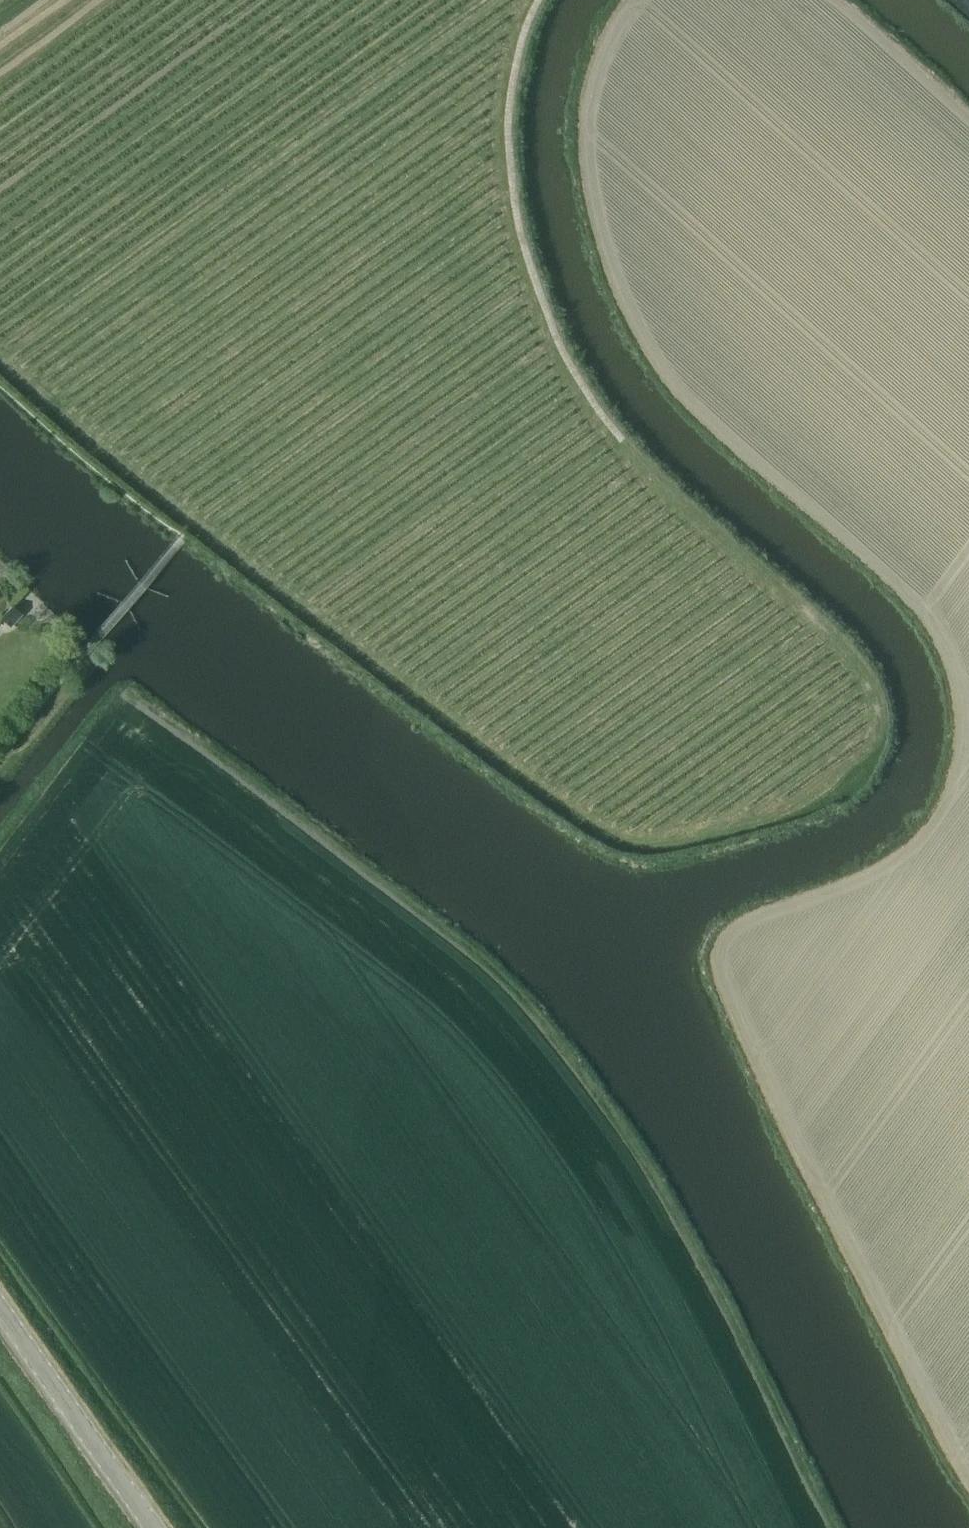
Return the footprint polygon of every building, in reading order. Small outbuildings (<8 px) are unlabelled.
[(11,627),(23,613),(12,604),(0,618),(11,627)]
